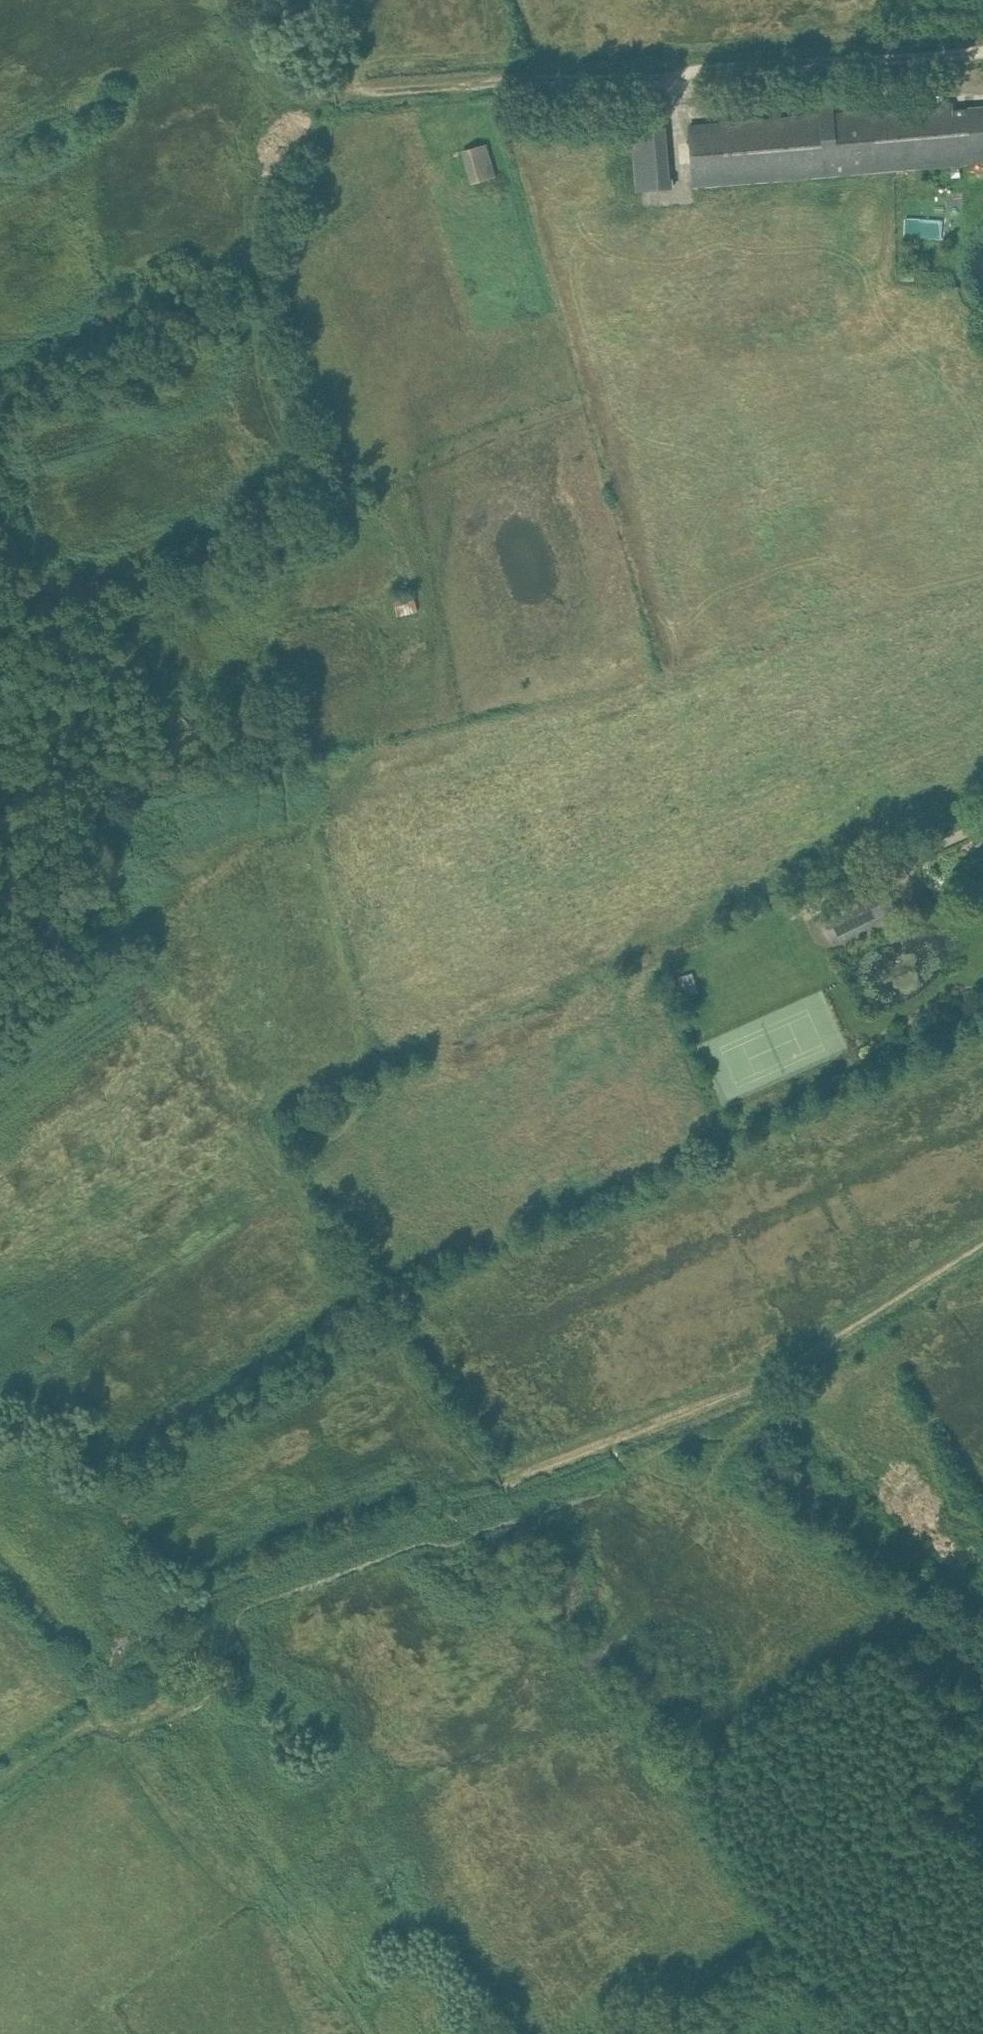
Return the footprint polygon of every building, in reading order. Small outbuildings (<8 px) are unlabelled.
[(287,14),(305,1),(305,0),(278,0),(287,14)] [(695,96),(697,125),(689,126),(691,146),(695,187),(982,162),(982,106),(954,109),(953,103),(834,113),(833,102),(819,103),(820,115),(714,124),(711,95),(695,96)] [(638,191),(672,188),(671,180),(667,180),(663,128),(633,130),(638,191)] [(495,178),(491,163),(485,144),(463,150),(473,184),(495,178)] [(414,596),(394,602),(398,618),(418,612),(414,596)] [(821,912),(835,943),(899,913),(884,883),(821,912)] [(687,994),(699,991),(693,972),(681,976),(687,994)]
